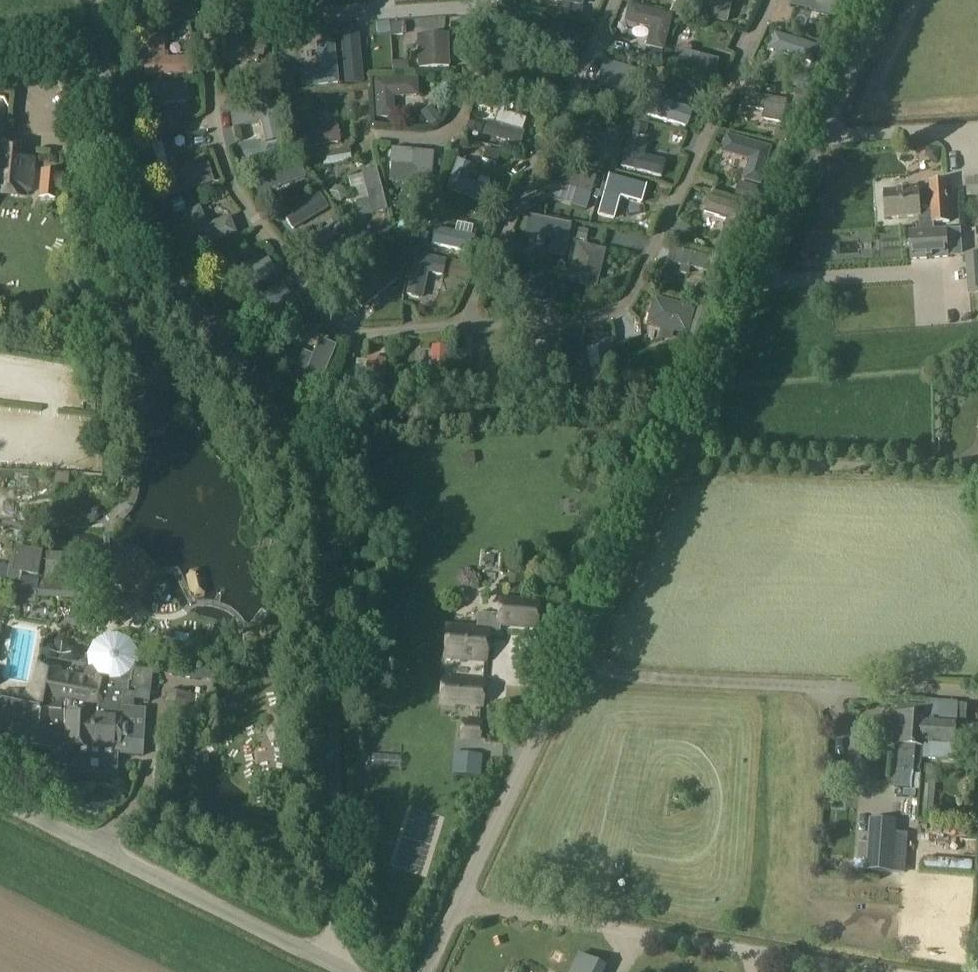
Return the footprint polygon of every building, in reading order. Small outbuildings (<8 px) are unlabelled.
[(692,13),(725,21),(730,0),(695,0),(692,13)] [(834,0),(794,0),(792,7),(828,18),(834,0)] [(135,1),(134,20),(146,20),(146,1),(135,1)] [(675,2),(670,13),(682,20),(688,8),(675,2)] [(669,15),(627,4),(623,21),(649,28),(645,45),(661,49),(669,15)] [(572,5),(569,18),(580,20),(582,8),(572,5)] [(388,22),(375,24),(377,35),(389,33),(388,22)] [(404,22),(389,24),(391,36),(406,35),(404,22)] [(152,24),(135,24),(136,37),(152,36),(152,24)] [(486,28),(483,43),(494,46),(497,31),(486,28)] [(259,30),(258,38),(271,40),(272,32),(259,30)] [(444,33),(416,34),(417,68),(445,66),(444,33)] [(263,40),(224,34),(222,49),(246,52),(245,57),(255,59),(256,54),(260,55),(263,40)] [(183,58),(159,59),(158,41),(143,42),(144,76),(184,75),(183,58)] [(299,72),(300,86),(336,82),(332,41),(315,43),(318,70),(299,72)] [(675,50),(671,66),(714,76),(718,61),(689,54),(691,47),(681,45),(680,51),(675,50)] [(817,47),(814,59),(828,63),(831,51),(817,47)] [(646,49),(643,61),(658,64),(661,52),(646,49)] [(669,71),(674,53),(664,51),(660,69),(669,71)] [(643,69),(605,59),(599,81),(605,82),(616,85),(637,91),(643,69)] [(407,61),(393,62),(393,72),(407,72),(407,61)] [(373,80),(375,116),(391,115),(390,96),(416,95),(415,77),(373,80)] [(659,77),(657,86),(668,89),(670,80),(659,77)] [(295,91),(294,79),(279,81),(280,92),(295,91)] [(141,85),(143,122),(161,121),(160,102),(184,102),(184,84),(141,85)] [(317,88),(301,90),(303,102),(319,99),(317,88)] [(796,89),(792,103),(805,107),(809,93),(796,89)] [(781,99),(746,93),(743,106),(763,109),(761,118),(776,121),(781,99)] [(302,97),(284,99),(285,111),(303,109),(302,97)] [(431,106),(420,113),(429,126),(440,119),(431,106)] [(257,142),(275,141),(272,107),(230,110),(232,130),(256,128),(257,142)] [(308,111),(291,113),(297,148),(338,142),(335,126),(311,130),(308,111)] [(482,135),(520,148),(525,132),(522,131),(494,123),(487,120),(482,135)] [(468,122),(466,130),(480,134),(482,126),(468,122)] [(634,123),(632,135),(645,137),(647,126),(634,123)] [(161,129),(148,131),(149,142),(163,140),(161,129)] [(775,132),(772,142),(786,146),(788,135),(775,132)] [(770,146),(725,134),(720,151),(748,159),(742,180),(759,184),(770,146)] [(161,143),(151,145),(157,169),(167,166),(161,143)] [(643,157),(646,148),(627,144),(621,167),(661,176),(664,162),(643,157)] [(280,160),(281,147),(267,146),(266,158),(280,160)] [(25,195),(27,170),(29,150),(0,147),(0,193),(25,195)] [(431,151),(390,148),(389,162),(416,165),(414,183),(428,184),(431,151)] [(485,148),(481,160),(496,165),(500,153),(485,148)] [(926,148),(926,156),(930,162),(938,163),(940,149),(926,148)] [(320,149),(305,152),(307,165),(322,163),(320,153),(320,149)] [(470,164),(456,159),(445,189),(482,203),(488,187),(465,179),(470,164)] [(367,198),(351,202),(355,217),(384,209),(373,168),(360,172),(367,198)] [(555,168),(551,183),(576,190),(572,206),(586,210),(590,193),(594,178),(555,168)] [(27,170),(25,195),(25,196),(31,197),(34,171),(27,170)] [(41,170),(38,198),(55,200),(58,172),(41,170)] [(609,177),(598,214),(613,218),(619,197),(640,203),(644,186),(609,177)] [(966,178),(968,196),(977,196),(977,178),(966,178)] [(310,180),(300,183),(304,194),(314,191),(310,180)] [(947,181),(930,182),(931,196),(933,214),(934,223),(950,222),(947,181)] [(744,183),(739,199),(752,202),(756,187),(744,183)] [(919,190),(885,192),(887,219),(919,217),(919,216),(933,214),(931,196),(919,196),(919,190)] [(747,207),(707,195),(703,210),(726,217),(720,239),(736,244),(747,207)] [(181,199),(167,204),(171,215),(185,210),(181,199)] [(197,206),(181,211),(193,248),(233,234),(227,217),(204,225),(197,206)] [(919,216),(919,217),(920,232),(910,233),(912,259),(948,257),(946,231),(934,231),(934,223),(933,214),(919,216)] [(570,224),(529,216),(525,233),(552,238),(548,256),(564,258),(570,224)] [(336,218),(325,224),(332,235),(342,229),(336,218)] [(377,222),(372,234),(388,240),(392,228),(377,222)] [(578,229),(576,240),(585,242),(588,232),(578,229)] [(399,231),(397,240),(409,243),(412,234),(399,231)] [(576,242),(567,280),(595,286),(604,249),(576,242)] [(716,258),(669,248),(667,261),(681,264),(679,271),(687,273),(689,265),(714,270),(716,258)] [(414,253),(405,294),(420,297),(425,273),(440,277),(443,260),(414,253)] [(219,254),(208,257),(211,267),(222,264),(219,254)] [(977,293),(977,255),(967,255),(970,294),(977,293)] [(234,300),(276,272),(267,259),(240,278),(235,270),(227,276),(232,283),(225,287),(234,300)] [(383,263),(348,291),(361,307),(396,279),(383,263)] [(457,264),(454,278),(469,281),(472,267),(457,264)] [(545,277),(505,269),(502,285),(517,288),(515,297),(540,302),(545,277)] [(548,275),(546,287),(557,289),(559,277),(548,275)] [(696,288),(690,298),(702,304),(708,294),(710,289),(698,283),(696,288)] [(653,296),(646,323),(686,334),(693,307),(653,296)] [(695,307),(691,322),(687,336),(699,339),(703,325),(707,310),(695,307)] [(599,370),(582,373),(584,388),(618,382),(611,341),(595,344),(599,370)] [(367,360),(365,387),(352,386),(352,396),(365,396),(365,397),(364,403),(364,408),(381,409),(385,361),(367,360)] [(580,369),(565,372),(568,390),(583,387),(580,369)] [(630,375),(621,376),(623,390),(632,389),(630,375)] [(406,381),(395,381),(395,392),(406,392),(406,381)] [(13,567),(12,572),(37,577),(42,552),(16,547),(13,567)] [(45,554),(44,574),(84,575),(84,555),(45,554)] [(1,625),(8,596),(18,597),(17,600),(36,603),(36,598),(81,599),(81,584),(36,581),(37,577),(12,572),(13,567),(0,564),(0,625),(1,625)] [(505,596),(521,597),(523,573),(507,572),(505,596)] [(535,628),(537,603),(501,600),(499,616),(478,614),(477,629),(448,626),(445,658),(485,661),(487,629),(498,630),(498,625),(535,628)] [(251,627),(241,629),(243,646),(265,646),(280,626),(269,618),(257,620),(251,627)] [(0,740),(49,748),(58,764),(59,765),(59,778),(70,778),(70,774),(109,776),(117,770),(118,756),(142,757),(145,715),(129,714),(129,717),(122,716),(122,707),(124,680),(131,670),(131,667),(133,665),(134,664),(133,652),(127,642),(116,636),(104,636),(93,643),(87,654),(88,666),(88,667),(90,670),(85,673),(85,676),(60,671),(56,666),(37,663),(34,665),(30,686),(26,686),(25,693),(8,690),(7,691),(6,691),(6,692),(5,692),(4,693),(3,693),(2,694),(1,694),(0,694),(0,743),(0,740)] [(439,705),(484,709),(486,681),(441,678),(439,705)] [(163,711),(161,721),(185,725),(184,729),(196,731),(202,695),(175,691),(171,712),(163,711)] [(923,748),(922,759),(954,761),(955,749),(957,722),(955,721),(957,704),(940,703),(939,711),(926,710),(925,721),(923,748)] [(893,715),(892,730),(896,730),(895,745),(913,747),(913,748),(923,748),(925,721),(926,710),(926,708),(904,706),(903,716),(898,715),(893,715)] [(460,740),(480,741),(482,722),(462,721),(460,740)] [(292,725),(284,723),(278,730),(280,738),(284,739),(285,772),(289,772),(288,740),(289,739),(295,734),(292,725)] [(924,765),(920,819),(932,820),(936,772),(931,766),(924,765)] [(912,774),(894,772),(893,788),(919,791),(920,774),(912,774)] [(81,776),(81,792),(117,792),(117,777),(81,776)] [(871,821),(868,869),(892,871),(894,834),(895,823),(871,821)] [(894,834),(892,871),(904,872),(906,835),(894,834)] [(972,863),(925,859),(924,868),(972,871),(972,863)]
